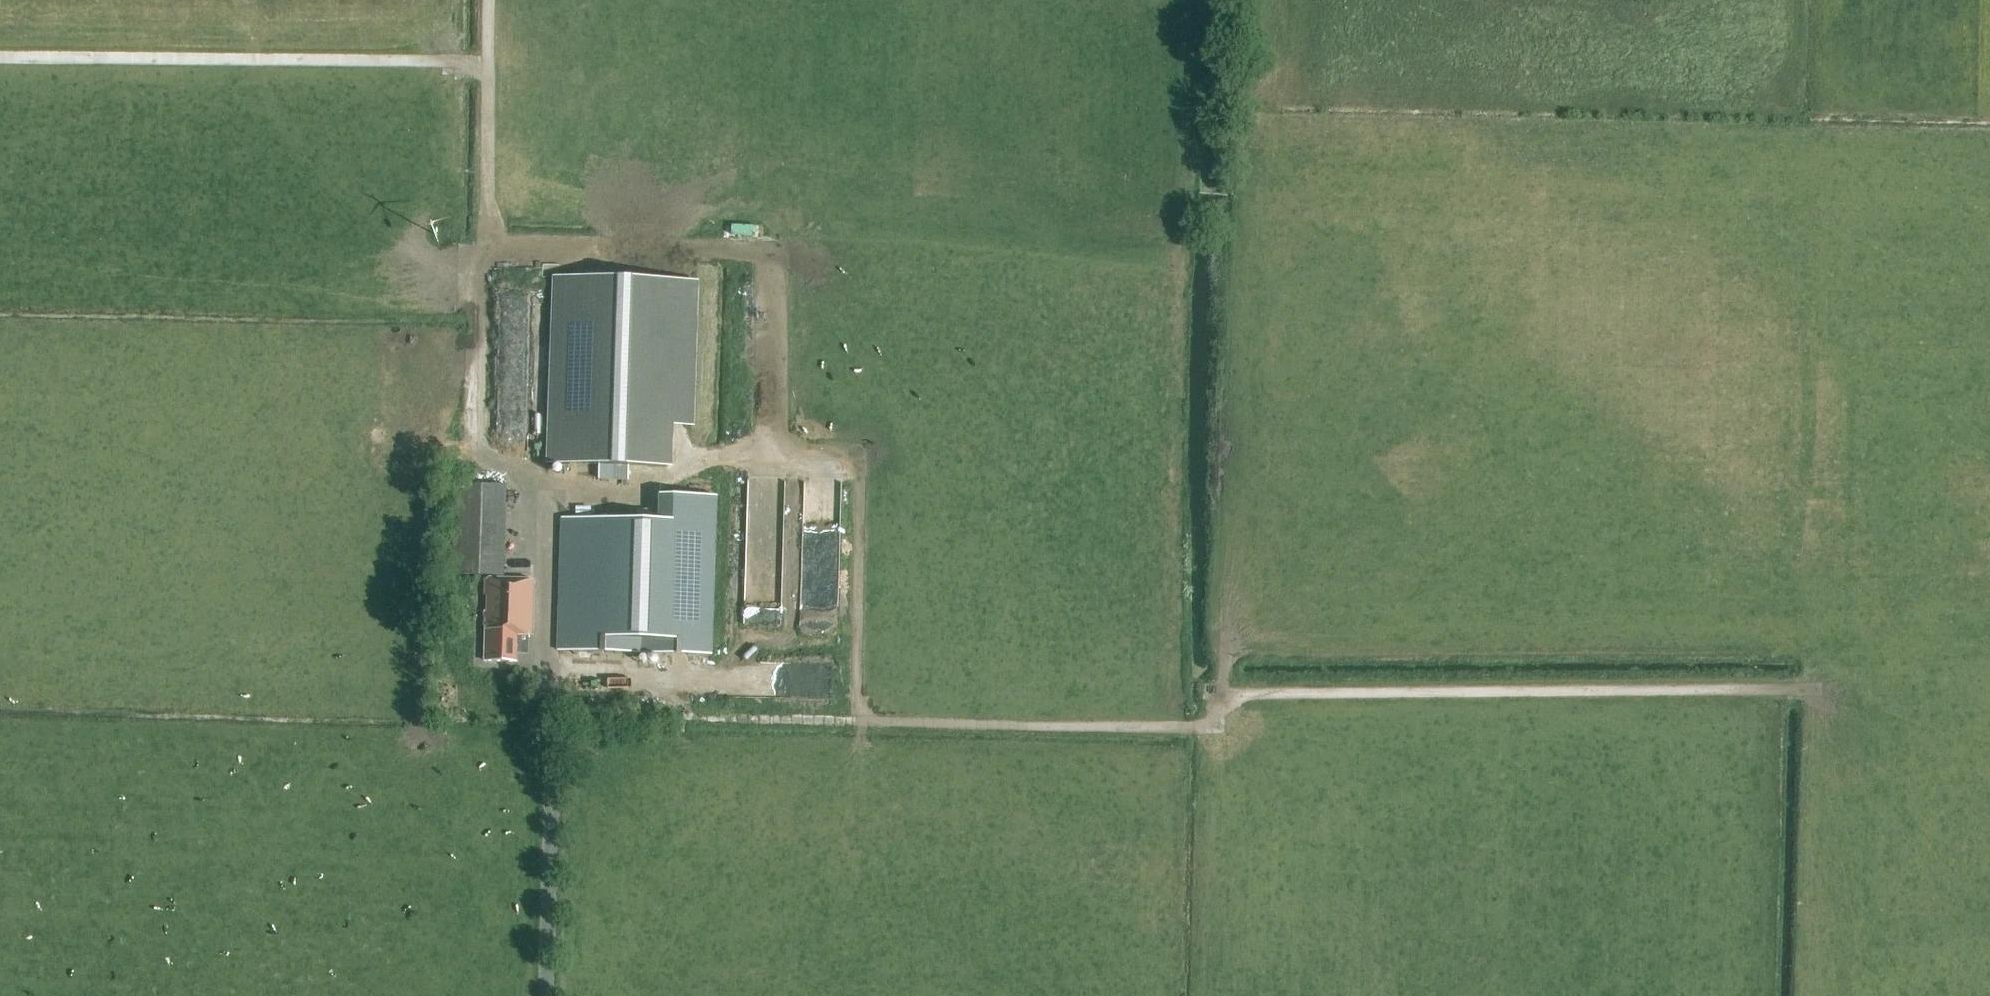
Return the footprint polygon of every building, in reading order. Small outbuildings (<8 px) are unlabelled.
[(559,277),(553,466),(599,467),(599,480),(629,481),(629,468),(668,469),(669,427),(689,428),(694,281),(559,277)] [(562,519),(558,651),(649,654),(711,656),(715,535),(716,497),(663,495),(663,522),(653,522),(562,519)] [(504,548),(447,546),(446,574),(503,576),(504,548)] [(533,581),(485,579),(485,596),(487,596),(486,612),(484,612),(484,627),(486,627),(485,658),(516,659),(517,636),(531,637),(533,581)]
